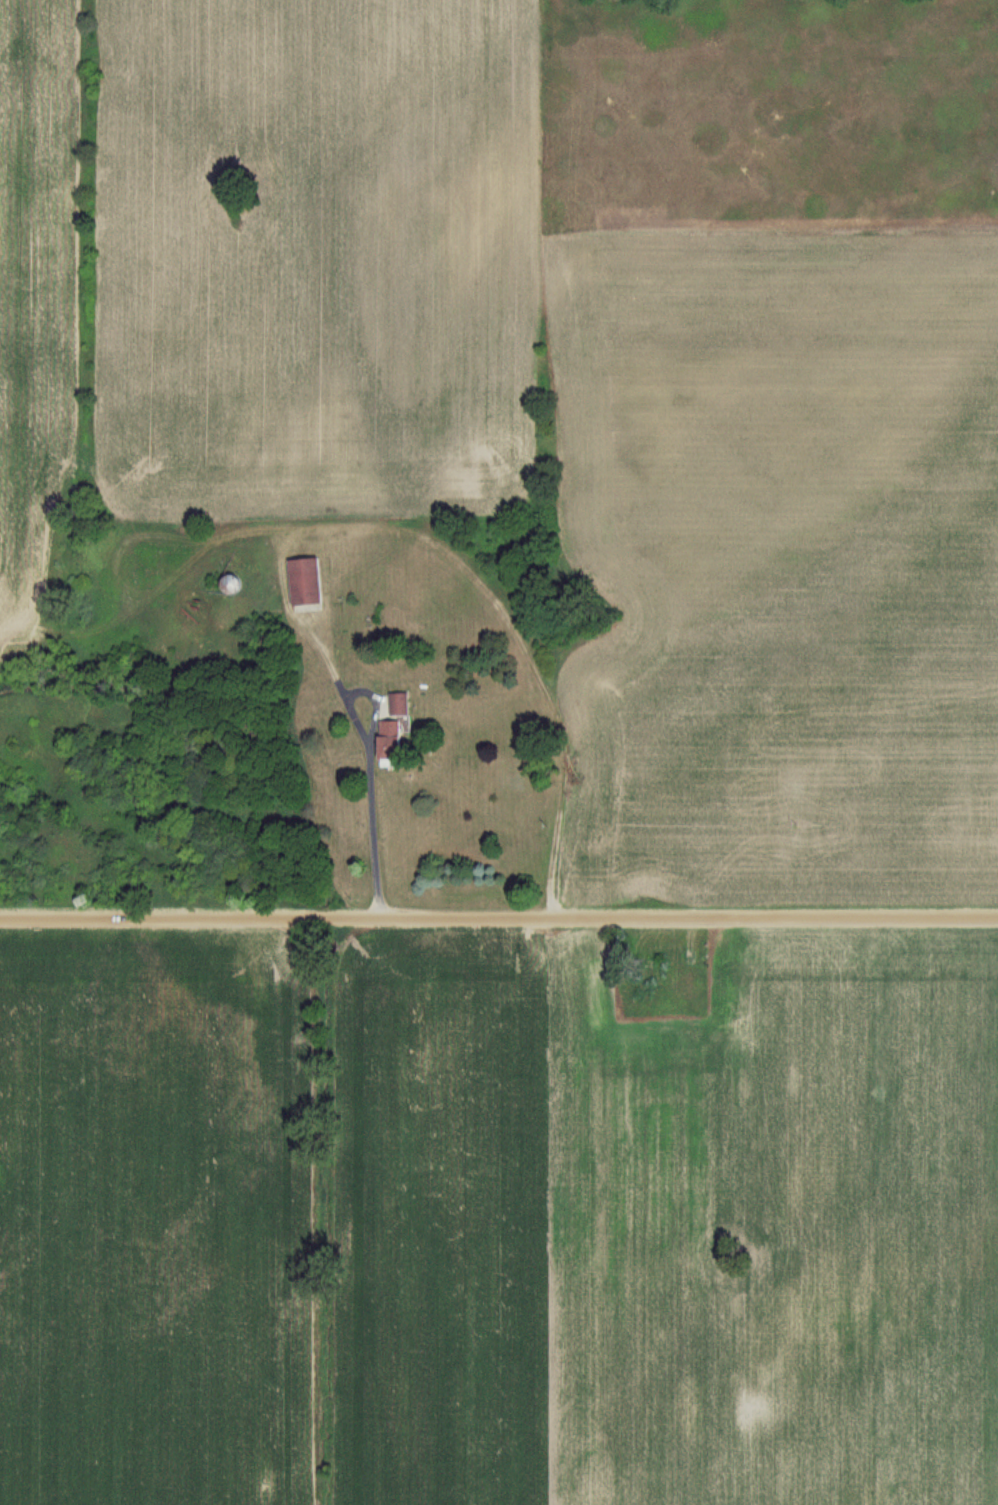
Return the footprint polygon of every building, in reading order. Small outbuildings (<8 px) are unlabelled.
[(289,558),(292,604),(326,603),(324,557),(289,558)] [(412,692),(394,692),(394,712),(412,712),(412,692)] [(407,765),(407,718),(383,718),(383,765),(407,765)]
